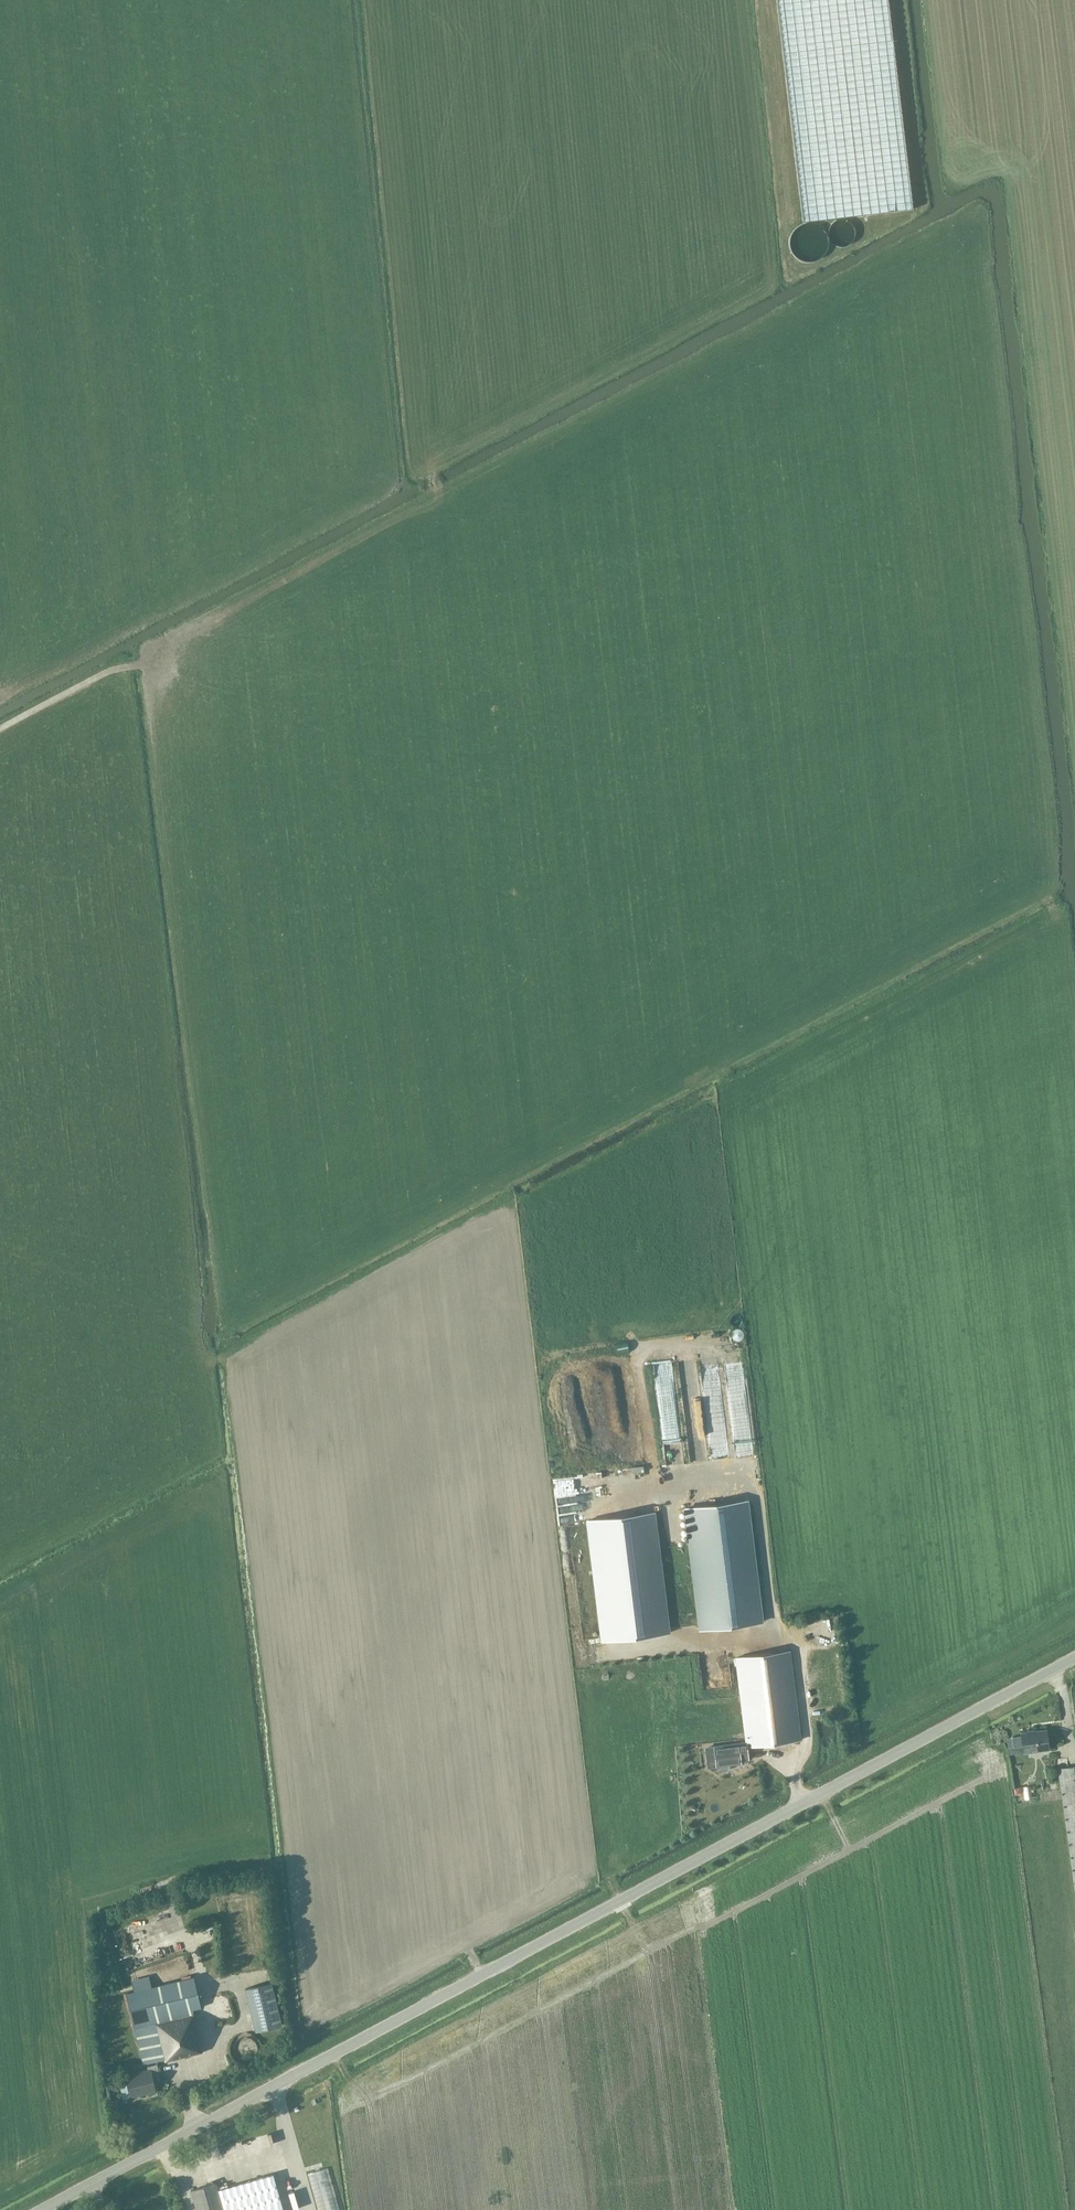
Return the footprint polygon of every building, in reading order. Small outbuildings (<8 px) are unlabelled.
[(803,222),(912,209),(888,0),(777,0),(803,222)] [(761,1623),(746,1501),(684,1508),(699,1630),(761,1623)] [(653,1511),(588,1519),(603,1641),(668,1633),(653,1511)] [(717,1767),(718,1766),(719,1767),(719,1768),(720,1769),(721,1770),(721,1771),(722,1771),(724,1771),(725,1771),(726,1771),(727,1771),(728,1770),(728,1769),(729,1768),(730,1767),(730,1766),(730,1765),(741,1764),(740,1755),(748,1754),(747,1747),(801,1740),(790,1651),(735,1658),(746,1743),(739,1744),(738,1743),(714,1746),(717,1767)] [(1049,1749),(1046,1729),(1020,1733),(1021,1736),(1012,1738),(1013,1748),(1022,1747),(1023,1753),(1049,1749)] [(1058,1769),(1074,1891),(1074,1767),(1058,1769)] [(157,2061),(165,2059),(165,2061),(203,2052),(192,2009),(201,2007),(194,1977),(152,1987),(149,1976),(131,1980),(134,1992),(127,1993),(135,2028),(136,2028),(144,2064),(157,2061)] [(282,2025),(272,1982),(245,1989),(256,2032),(282,2025)] [(154,2082),(161,2080),(158,2063),(147,2066),(148,2070),(126,2075),(131,2097),(156,2091),(154,2082)] [(121,2099),(127,2097),(123,2084),(117,2086),(121,2099)] [(257,2145),(266,2142),(262,2130),(254,2133),(257,2145)] [(243,2151),(249,2149),(246,2137),(240,2139),(243,2151)] [(234,2143),(237,2153),(243,2152),(239,2141),(234,2143)] [(191,2190),(197,2209),(300,2209),(294,2189),(280,2193),(272,2167),(191,2190)]
